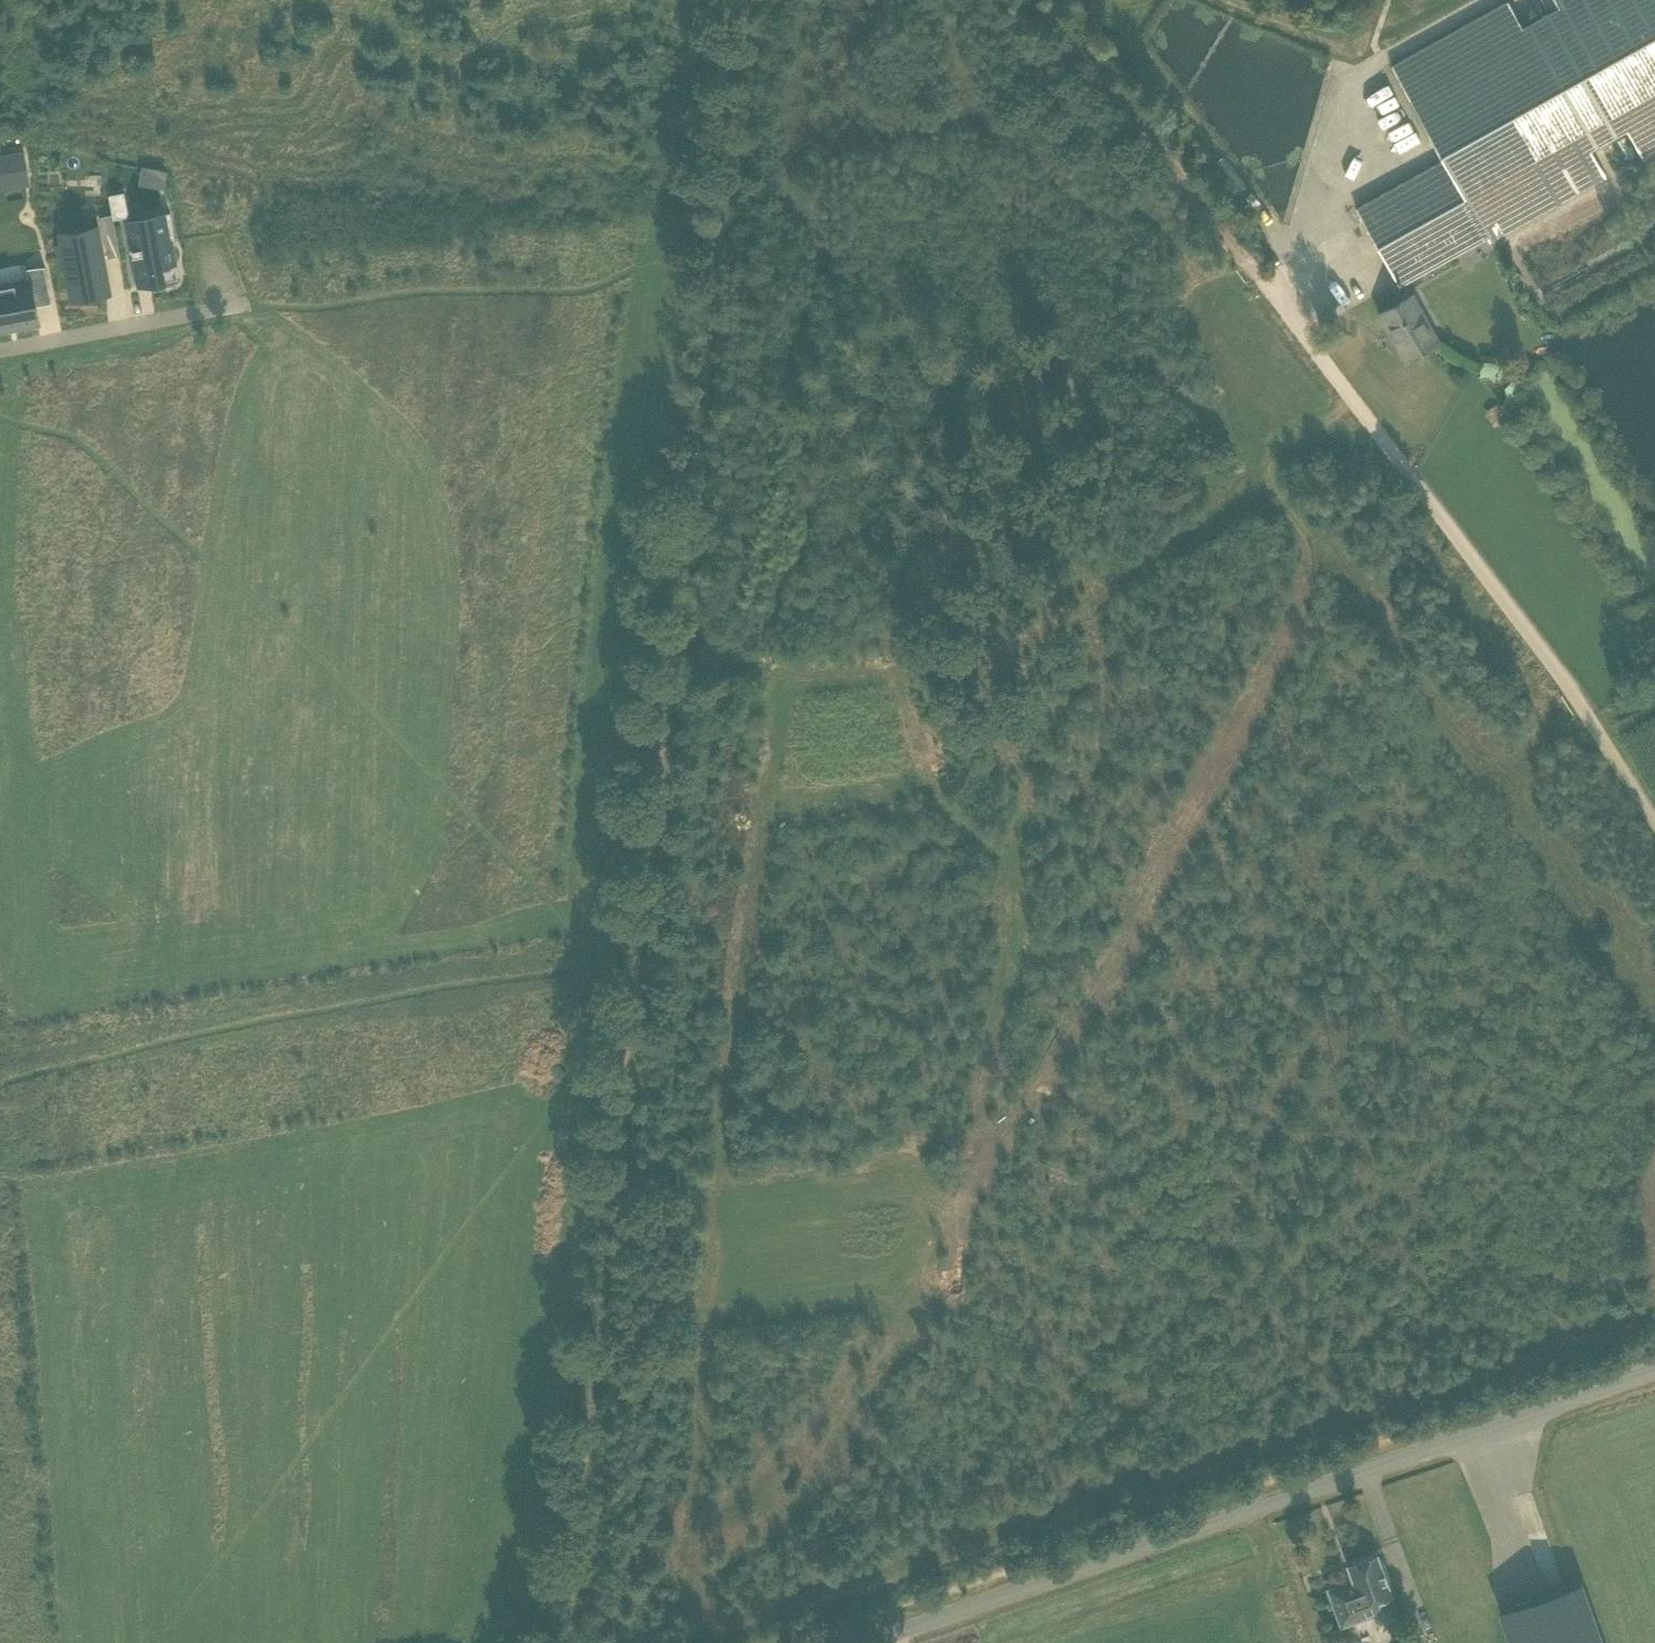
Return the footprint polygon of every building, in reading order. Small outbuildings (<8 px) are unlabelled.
[(1590,148),(1626,128),(1642,156),(1654,148),(1654,0),(1555,0),(1558,6),(1522,27),(1508,1),(1391,66),(1444,159),(1356,208),(1398,283),(1486,234),(1489,241),(1606,176),(1590,148)] [(126,196),(110,199),(112,211),(113,214),(114,218),(130,215),(129,212),(126,196)] [(170,213),(128,221),(140,285),(159,282),(157,267),(175,263),(171,239),(175,238),(170,213)] [(115,224),(103,226),(108,256),(120,254),(115,224)] [(100,237),(59,245),(63,265),(67,264),(73,298),(110,291),(100,237)] [(0,302),(0,330),(38,323),(32,291),(49,287),(45,265),(27,269),(29,281),(14,284),(0,286),(0,301),(0,302)] [(1412,295),(1379,313),(1405,360),(1438,341),(1412,295)] [(1392,1595),(1377,1554),(1348,1565),(1353,1580),(1328,1589),(1342,1625),(1381,1611),(1377,1601),(1392,1595)] [(1582,1583),(1500,1612),(1511,1642),(1603,1642),(1582,1583)]
